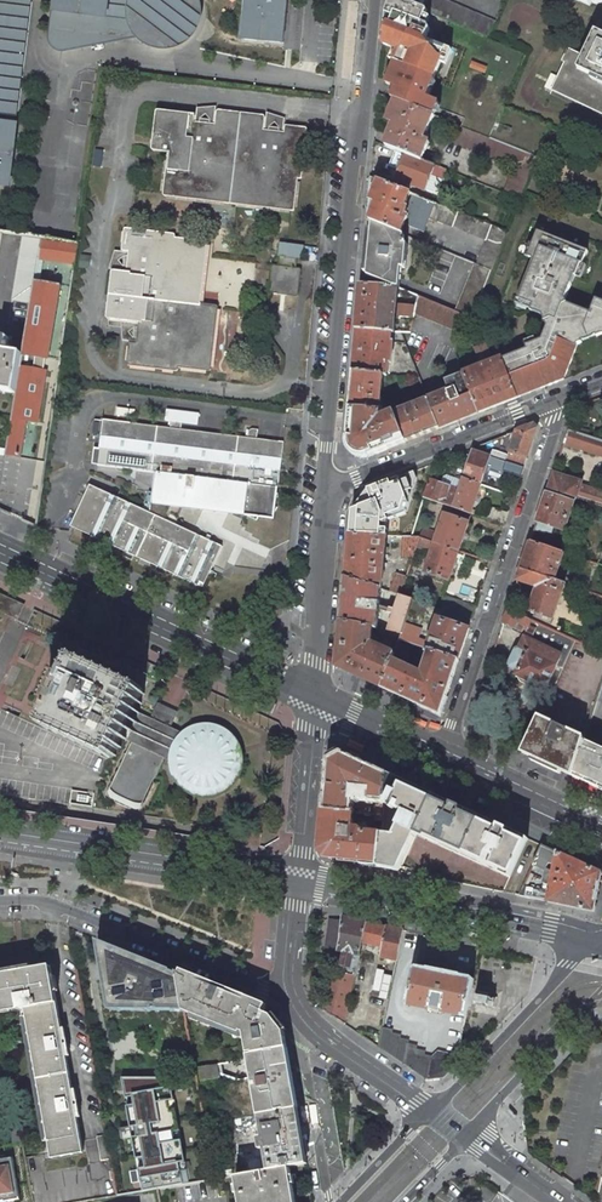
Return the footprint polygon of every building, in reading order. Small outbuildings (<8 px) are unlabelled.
[(9,186),(32,0),(0,0),(0,185),(9,186)] [(71,46),(137,35),(139,38),(142,40),(147,43),(152,46),(157,47),(162,48),(166,48),(172,47),(177,46),(182,43),(185,41),(188,39),(190,36),(194,32),(196,27),(198,22),(199,19),(200,13),(199,8),(198,2),(197,0),(57,0),(52,37),(52,39),(53,42),(53,43),(55,45),(56,46),(58,47),(60,48),(61,49),(64,49),(67,48),(69,47),(71,46)] [(242,39),(284,43),(288,0),(245,0),(242,39)] [(421,24),(427,10),(426,10),(421,8),(403,0),(391,0),(386,15),(393,18),(389,27),(387,26),(384,35),(386,36),(383,45),(395,50),(400,52),(395,63),(434,78),(435,79),(441,63),(447,49),(425,40),(429,30),(427,27),(421,24)] [(421,8),(426,10),(427,10),(427,11),(431,0),(424,0),(421,8)] [(427,11),(452,22),(481,34),(490,38),(496,22),(445,0),(431,0),(427,11)] [(596,31),(584,56),(573,51),(567,63),(564,62),(551,90),(601,114),(601,34),(596,31)] [(447,49),(441,63),(447,65),(452,52),(447,49)] [(395,50),(390,61),(395,63),(400,52),(395,50)] [(396,101),(434,116),(438,106),(426,100),(435,79),(434,78),(395,63),(386,84),(396,88),(392,99),(396,101)] [(424,141),(434,116),(396,101),(389,122),(397,125),(388,147),(396,150),(406,154),(422,160),(428,143),(424,141)] [(165,196),(292,211),(294,209),(298,178),(299,179),(302,177),(307,130),(305,127),(285,125),(284,132),(279,132),(279,130),(277,128),(271,127),(269,129),(269,130),(263,130),(265,117),(263,115),(219,110),(217,111),(215,124),(210,123),(210,122),(208,119),(202,119),(199,120),(199,122),(194,122),(195,114),(158,110),(156,112),(152,148),(154,151),(168,152),(163,193),(165,196)] [(514,166),(504,193),(520,199),(522,192),(537,156),(455,124),(449,140),(514,166)] [(422,160),(406,154),(396,150),(390,166),(400,170),(397,177),(396,179),(425,190),(428,191),(429,187),(438,190),(443,178),(431,173),(435,165),(422,160)] [(443,178),(446,170),(435,165),(431,173),(443,178)] [(388,173),(397,177),(400,170),(390,166),(388,173)] [(371,177),(368,209),(374,212),(370,221),(373,222),(401,233),(405,224),(408,217),(405,216),(407,209),(405,208),(411,193),(381,181),(371,177)] [(429,217),(435,202),(411,193),(405,208),(407,209),(405,216),(408,217),(405,224),(424,232),(429,217)] [(486,240),(477,264),(492,270),(507,231),(435,202),(429,217),(486,240)] [(404,242),(405,235),(401,233),(373,222),(367,275),(398,288),(399,288),(401,268),(405,268),(407,244),(407,242),(404,242)] [(127,362),(129,365),(175,371),(178,369),(178,367),(208,371),(211,369),(218,308),(216,305),(200,303),(206,244),(205,241),(175,237),(175,236),(173,233),(127,228),(124,230),(122,250),(129,251),(128,256),(127,256),(124,258),(124,264),(126,267),(127,267),(126,272),(114,270),(112,273),(107,316),(109,319),(139,322),(138,327),(137,327),(134,329),(134,335),(136,338),(137,338),(136,343),(129,342),(127,362)] [(502,358),(516,393),(541,384),(542,388),(564,379),(572,360),(579,344),(583,342),(583,340),(581,336),(595,331),(596,335),(597,337),(601,335),(601,302),(596,299),(591,313),(568,304),(566,300),(572,285),(569,283),(572,276),(576,277),(577,277),(582,264),(583,265),(589,251),(538,231),(533,244),(534,245),(529,258),(534,260),(517,300),(532,306),(531,308),(543,313),(542,316),(546,328),(540,340),(535,342),(531,343),(524,346),(525,349),(502,358)] [(12,300),(31,303),(42,238),(23,235),(12,300)] [(22,354),(16,393),(12,419),(6,454),(21,458),(27,421),(38,423),(48,370),(58,380),(78,244),(42,238),(31,303),(22,354)] [(302,258),(304,246),(280,243),(278,256),(279,256),(297,258),(302,258)] [(297,258),(279,256),(278,266),(274,265),(271,267),(268,290),(270,293),(295,296),(298,294),(301,271),(299,268),(296,268),(297,258)] [(474,263),(455,312),(466,316),(472,319),(492,270),(477,264),(474,263)] [(361,273),(360,284),(398,288),(367,275),(361,273)] [(397,304),(398,288),(360,284),(356,329),(392,331),(394,331),(396,316),(413,318),(415,313),(416,305),(397,304)] [(415,313),(462,331),(466,316),(455,312),(419,297),(416,305),(415,313)] [(391,341),(392,331),(356,329),(352,371),(383,374),(387,375),(389,362),(391,362),(393,342),(391,341)] [(595,331),(581,336),(583,340),(596,335),(595,331)] [(493,361),(486,344),(476,348),(482,365),(464,373),(478,409),(479,413),(518,398),(516,393),(502,358),(493,361)] [(11,392),(16,393),(22,354),(20,353),(7,351),(0,350),(0,390),(11,392)] [(381,389),(382,389),(383,374),(352,371),(349,407),(380,411),(381,396),(380,396),(381,389)] [(449,391),(437,396),(428,399),(434,416),(438,425),(438,426),(448,422),(455,419),(455,418),(478,409),(464,373),(464,372),(445,380),(449,391)] [(516,393),(518,398),(531,392),(542,388),(541,384),(516,393)] [(406,442),(440,428),(438,426),(438,425),(434,416),(428,399),(394,413),(406,442)] [(380,411),(349,407),(346,440),(347,446),(348,447),(361,457),(363,457),(370,456),(406,442),(394,413),(379,419),(380,411)] [(198,413),(169,409),(167,421),(171,421),(182,422),(197,425),(198,413)] [(247,437),(181,429),(170,428),(104,420),(101,449),(99,448),(97,465),(155,472),(153,488),(157,489),(157,494),(153,493),(152,493),(149,492),(141,509),(176,525),(179,518),(177,517),(182,507),(242,514),(255,521),(257,516),(271,518),(272,513),(276,507),(274,507),(277,492),(275,491),(276,487),(278,487),(282,441),(256,438),(247,437)] [(182,422),(171,421),(170,428),(181,429),(182,422)] [(509,452),(527,458),(537,428),(533,424),(516,430),(509,452)] [(252,428),(248,431),(247,437),(256,438),(257,429),(252,428)] [(568,430),(564,443),(601,455),(601,441),(568,430)] [(481,484),(491,455),(472,449),(462,478),(481,484)] [(509,452),(506,461),(524,467),(527,458),(509,452)] [(503,471),(520,477),(524,467),(506,461),(503,471)] [(387,536),(403,537),(414,471),(368,489),(352,510),(350,534),(387,536)] [(554,473),(548,489),(574,497),(601,506),(601,491),(581,484),(582,481),(554,473)] [(424,497),(453,506),(458,489),(462,480),(448,475),(445,475),(440,483),(430,480),(424,497)] [(471,513),(481,484),(462,478),(462,480),(458,489),(453,506),(452,507),(471,513)] [(176,525),(141,509),(90,486),(71,528),(75,530),(91,537),(101,541),(107,545),(117,549),(123,552),(134,557),(156,567),(166,572),(173,575),(183,580),(201,588),(202,586),(209,573),(221,546),(176,525)] [(563,530),(574,497),(548,489),(537,521),(553,526),(563,530)] [(489,506),(485,518),(504,525),(508,513),(489,506)] [(444,513),(435,543),(459,551),(468,521),(444,513)] [(550,536),(553,526),(537,521),(534,530),(550,536)] [(422,529),(419,538),(431,542),(434,533),(422,529)] [(382,583),(387,536),(350,534),(346,577),(381,589),(382,583)] [(402,559),(412,559),(416,547),(419,538),(403,537),(402,559)] [(428,551),(431,542),(419,538),(416,547),(428,551)] [(554,579),(564,552),(530,541),(521,568),(554,579)] [(449,580),(459,551),(435,543),(425,573),(449,580)] [(554,579),(521,568),(517,580),(538,587),(529,611),(553,619),(565,583),(554,579)] [(206,587),(212,575),(209,573),(202,586),(206,587)] [(392,586),(390,592),(400,595),(401,590),(406,577),(396,574),(392,586)] [(377,628),(381,589),(346,577),(341,621),(373,627),(377,628)] [(392,586),(382,583),(381,589),(390,592),(392,586)] [(419,596),(401,590),(400,595),(412,599),(417,601),(419,596)] [(0,593),(0,612),(17,620),(24,605),(0,593)] [(398,598),(388,630),(391,630),(401,632),(404,623),(409,608),(412,599),(400,595),(398,598)] [(443,595),(439,608),(472,620),(477,607),(443,595)] [(424,613),(427,604),(417,601),(412,599),(409,608),(424,613)] [(525,632),(531,620),(507,609),(503,622),(525,632)] [(429,642),(427,649),(430,650),(459,660),(469,628),(438,617),(429,642)] [(523,637),(524,637),(525,637),(562,654),(547,686),(552,688),(574,640),(568,637),(557,632),(531,620),(525,632),(523,637)] [(371,642),(373,627),(341,621),(337,666),(382,687),(392,659),(394,653),(371,642)] [(423,629),(404,623),(401,632),(399,639),(427,649),(429,642),(419,638),(423,629)] [(560,626),(557,632),(568,637),(571,631),(560,626)] [(389,637),(399,639),(401,632),(391,630),(389,637)] [(534,684),(546,689),(547,686),(562,654),(525,637),(524,637),(519,648),(515,649),(508,664),(510,667),(517,670),(515,675),(527,680),(534,684)] [(409,647),(397,643),(394,653),(392,659),(403,664),(409,647)] [(403,664),(392,659),(382,687),(440,714),(459,660),(430,650),(422,673),(403,664)] [(144,690),(76,658),(44,727),(113,758),(122,738),(135,710),(144,690)] [(164,757),(170,760),(170,770),(175,783),(191,797),(213,799),(232,790),(244,772),(244,750),(232,732),(224,727),(212,724),(202,723),(191,727),(183,732),(170,726),(177,712),(158,703),(151,718),(135,710),(122,738),(133,743),(109,792),(111,797),(115,799),(116,801),(128,807),(131,806),(135,808),(140,807),(142,807),(144,803),(146,803),(156,782),(155,779),(161,761),(164,757)] [(584,738),(539,717),(523,753),(533,758),(534,756),(562,769),(561,770),(572,775),(583,740),(584,738)] [(583,740),(572,775),(601,789),(601,748),(583,740)] [(387,773),(341,752),(328,759),(323,809),(353,812),(354,800),(361,801),(360,804),(368,805),(369,802),(376,802),(384,803),(387,773)] [(434,795),(387,773),(384,803),(404,812),(392,835),(381,834),(378,867),(399,871),(417,834),(463,855),(510,877),(528,838),(480,816),(434,795)] [(384,803),(376,802),(375,814),(383,815),(384,803)] [(353,812),(323,809),(320,844),(331,857),(339,858),(339,859),(360,861),(359,863),(378,867),(381,834),(362,832),(358,828),(351,828),(353,812)] [(547,901),(558,852),(542,844),(533,864),(546,870),(542,889),(523,885),(518,895),(547,901)] [(601,872),(558,852),(547,901),(594,911),(601,872)] [(24,872),(9,866),(6,874),(21,880),(24,872)] [(366,922),(343,917),(341,939),(338,950),(344,952),(342,966),(349,967),(348,974),(355,975),(358,962),(366,922)] [(403,930),(366,922),(358,962),(362,963),(366,943),(382,947),(380,956),(397,960),(403,930)] [(184,1010),(177,971),(148,959),(112,945),(98,939),(110,1010),(184,1010)] [(0,974),(0,1009),(19,1006),(19,1010),(26,1008),(51,1154),(82,1148),(50,965),(0,974)] [(474,979),(415,967),(407,1004),(432,1009),(432,1007),(442,1009),(442,1011),(466,1016),(474,979)] [(329,970),(328,970),(324,1010),(345,1024),(351,993),(355,975),(348,974),(335,971),(329,970)] [(184,1010),(241,1033),(242,1031),(245,1032),(248,1053),(253,1052),(287,1046),(284,1030),(273,1011),(265,1009),(266,1007),(254,1003),(189,976),(177,971),(184,1010)] [(393,1030),(383,1028),(379,1047),(411,1068),(426,1079),(444,1077),(454,1068),(455,1066),(458,1055),(438,1050),(432,1056),(425,1055),(425,1051),(417,1049),(417,1046),(408,1044),(409,1040),(400,1039),(401,1035),(392,1033),(393,1030)] [(297,1108),(287,1046),(253,1052),(253,1054),(248,1055),(252,1077),(259,1115),(297,1108)] [(218,1064),(199,1067),(201,1080),(220,1077),(219,1074),(218,1064)] [(123,1087),(130,1086),(129,1077),(122,1077),(123,1087)] [(163,1077),(129,1077),(130,1086),(123,1087),(125,1098),(133,1096),(134,1105),(127,1106),(130,1127),(138,1126),(139,1136),(132,1137),(136,1159),(143,1157),(145,1167),(137,1168),(141,1191),(183,1184),(179,1162),(186,1161),(182,1139),(175,1141),(173,1132),(180,1130),(176,1108),(169,1110),(167,1101),(174,1100),(172,1086),(165,1087),(163,1077)] [(297,1108),(259,1115),(262,1137),(257,1138),(259,1149),(264,1148),(268,1169),(289,1165),(307,1162),(297,1108)] [(139,1136),(138,1126),(130,1127),(132,1137),(139,1136)] [(20,1199),(12,1157),(0,1159),(0,1201),(3,1201),(20,1199)] [(235,1175),(240,1201),(295,1201),(289,1165),(268,1169),(235,1175)] [(232,1169),(216,1171),(217,1178),(233,1175),(232,1169)]
